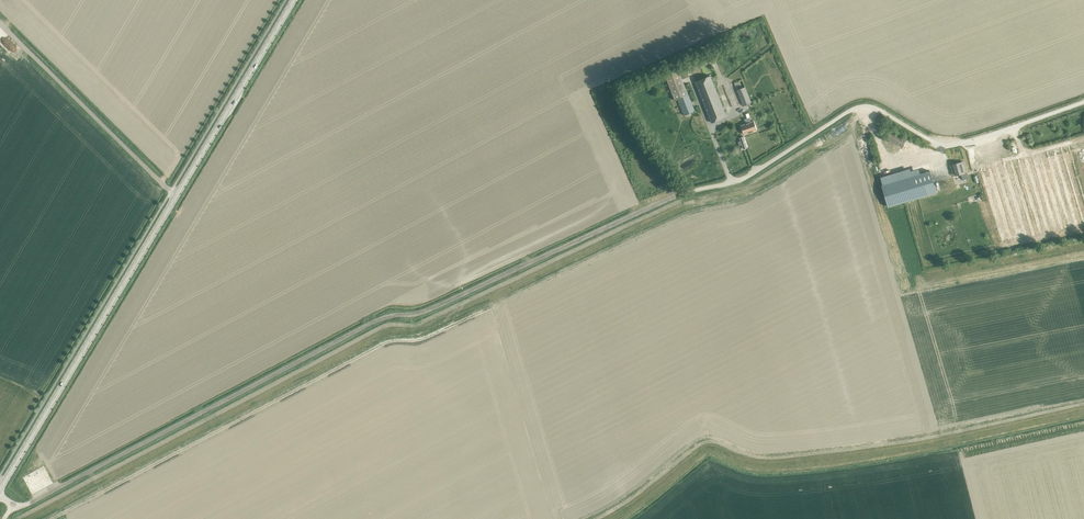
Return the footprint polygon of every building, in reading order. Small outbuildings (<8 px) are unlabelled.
[(665,74),(675,100),(678,99),(680,105),(677,107),(681,116),(684,114),(684,116),(695,111),(678,69),(665,74)] [(711,123),(726,117),(710,76),(695,82),(711,123)] [(743,106),(751,103),(742,79),(734,82),(743,106)] [(757,130),(754,121),(752,122),(750,117),(744,119),(746,124),(741,126),(744,134),(757,130)] [(902,148),(906,140),(891,131),(887,139),(902,148)] [(740,138),(740,141),(737,142),(739,146),(742,145),(743,149),(747,148),(745,141),(743,137),(740,138)] [(1043,154),(1049,170),(1053,169),(1048,152),(1043,154)] [(953,165),(956,176),(961,174),(962,180),(968,178),(966,173),(963,162),(953,165)] [(930,171),(883,185),(889,206),(936,192),(930,171)] [(1071,228),(1067,204),(1062,205),(1067,229),(1071,228)] [(1055,207),(1060,231),(1064,230),(1059,206),(1055,207)] [(1054,232),(1058,231),(1051,207),(1047,209),(1054,232)] [(1039,210),(1047,235),(1051,233),(1044,209),(1039,210)] [(1037,211),(1032,213),(1039,237),(1044,235),(1037,211)] [(1018,215),(1024,239),(1030,238),(1028,232),(1031,231),(1032,238),(1036,237),(1031,213),(1024,215),(1024,213),(1018,215)] [(1021,239),(1015,215),(1010,216),(1017,240),(1021,239)] [(1014,241),(1008,216),(1003,217),(1009,242),(1014,241)]
